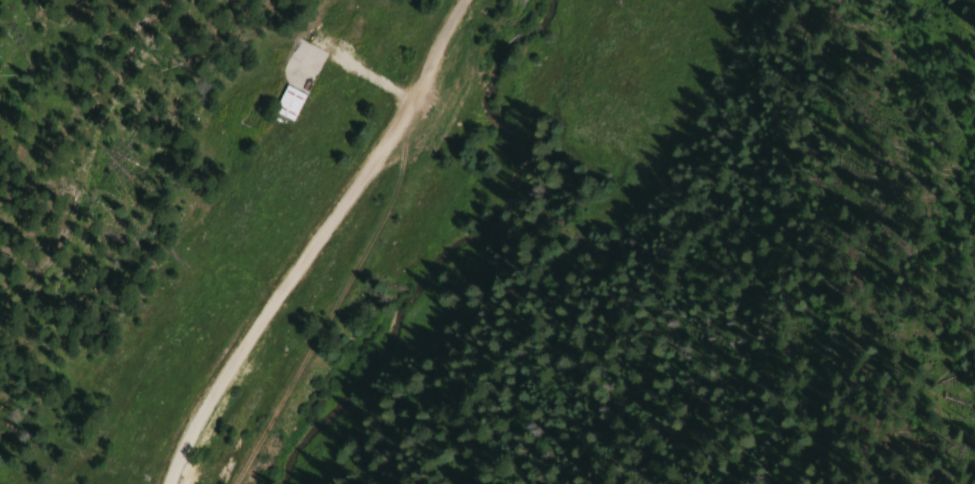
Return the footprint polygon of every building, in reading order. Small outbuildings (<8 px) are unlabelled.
[(270,112),(290,122),(304,94),(284,85),(270,112)]
